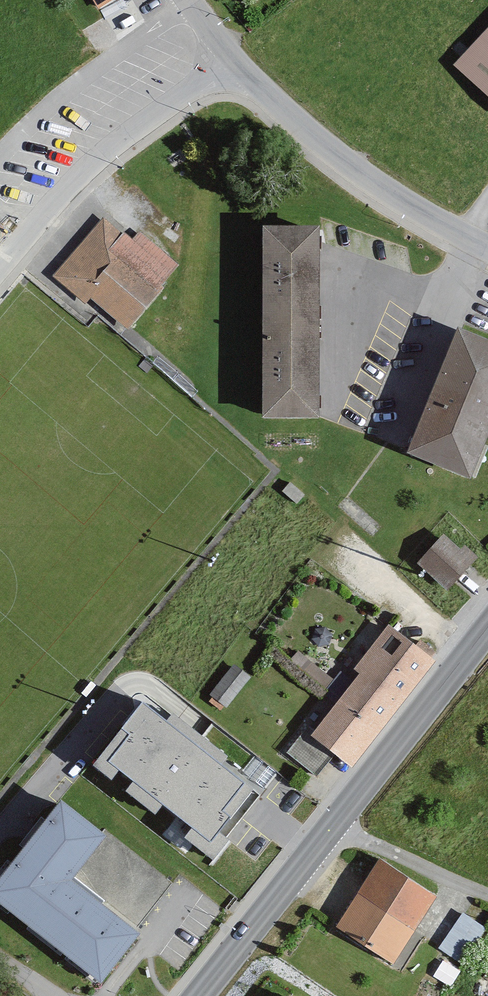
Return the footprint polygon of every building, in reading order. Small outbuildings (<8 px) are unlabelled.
[(98,9),(113,0),(93,0),(98,9)] [(450,53),(487,88),(487,11),(450,53)] [(136,244),(105,217),(55,275),(86,302),(94,293),(129,323),(180,265),(145,234),(136,244)] [(324,217),(264,217),(264,312),(324,312),(324,217)] [(324,312),(264,312),(263,407),(323,407),(324,312)] [(458,318),(407,444),(472,470),(487,431),(487,330),(458,318)] [(448,529),(419,559),(449,588),(478,557),(448,529)] [(333,783),(434,648),(390,616),(290,751),(333,783)] [(319,692),(334,673),(295,644),(280,663),(319,692)] [(227,704),(251,673),(235,660),(210,691),(227,704)] [(258,790),(141,695),(88,760),(113,780),(120,765),(135,777),(126,788),(156,812),(165,801),(194,824),(184,836),(216,861),(236,836),(227,829),(258,790)] [(97,978),(138,924),(71,873),(105,829),(59,794),(0,870),(0,904),(97,978)] [(436,892),(382,858),(340,923),(394,958),(436,892)] [(462,908),(440,946),(465,960),(487,923),(462,908)]
